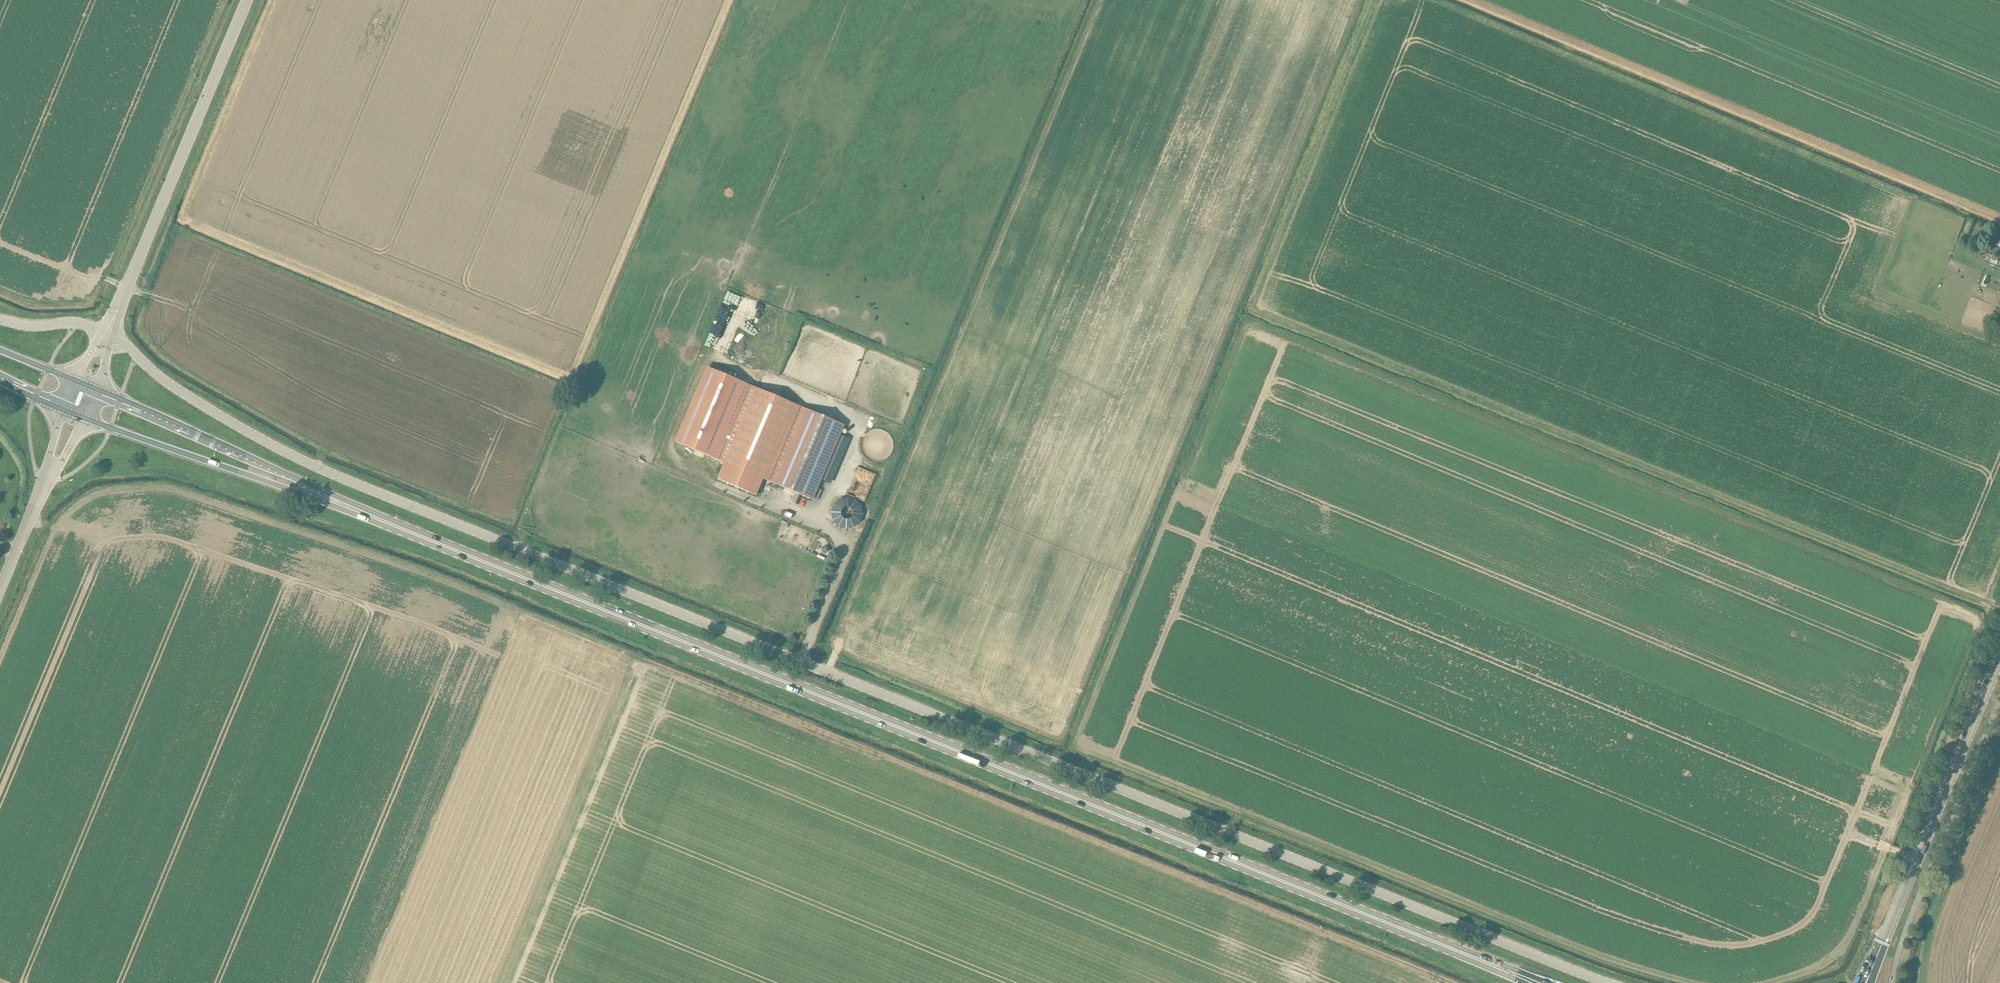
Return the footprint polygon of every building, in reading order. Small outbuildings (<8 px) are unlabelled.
[(706,367),(675,441),(724,462),(717,479),(756,495),(763,479),(775,484),(812,499),(816,488),(824,470),(840,432),(843,424),(806,409),(706,367)]
